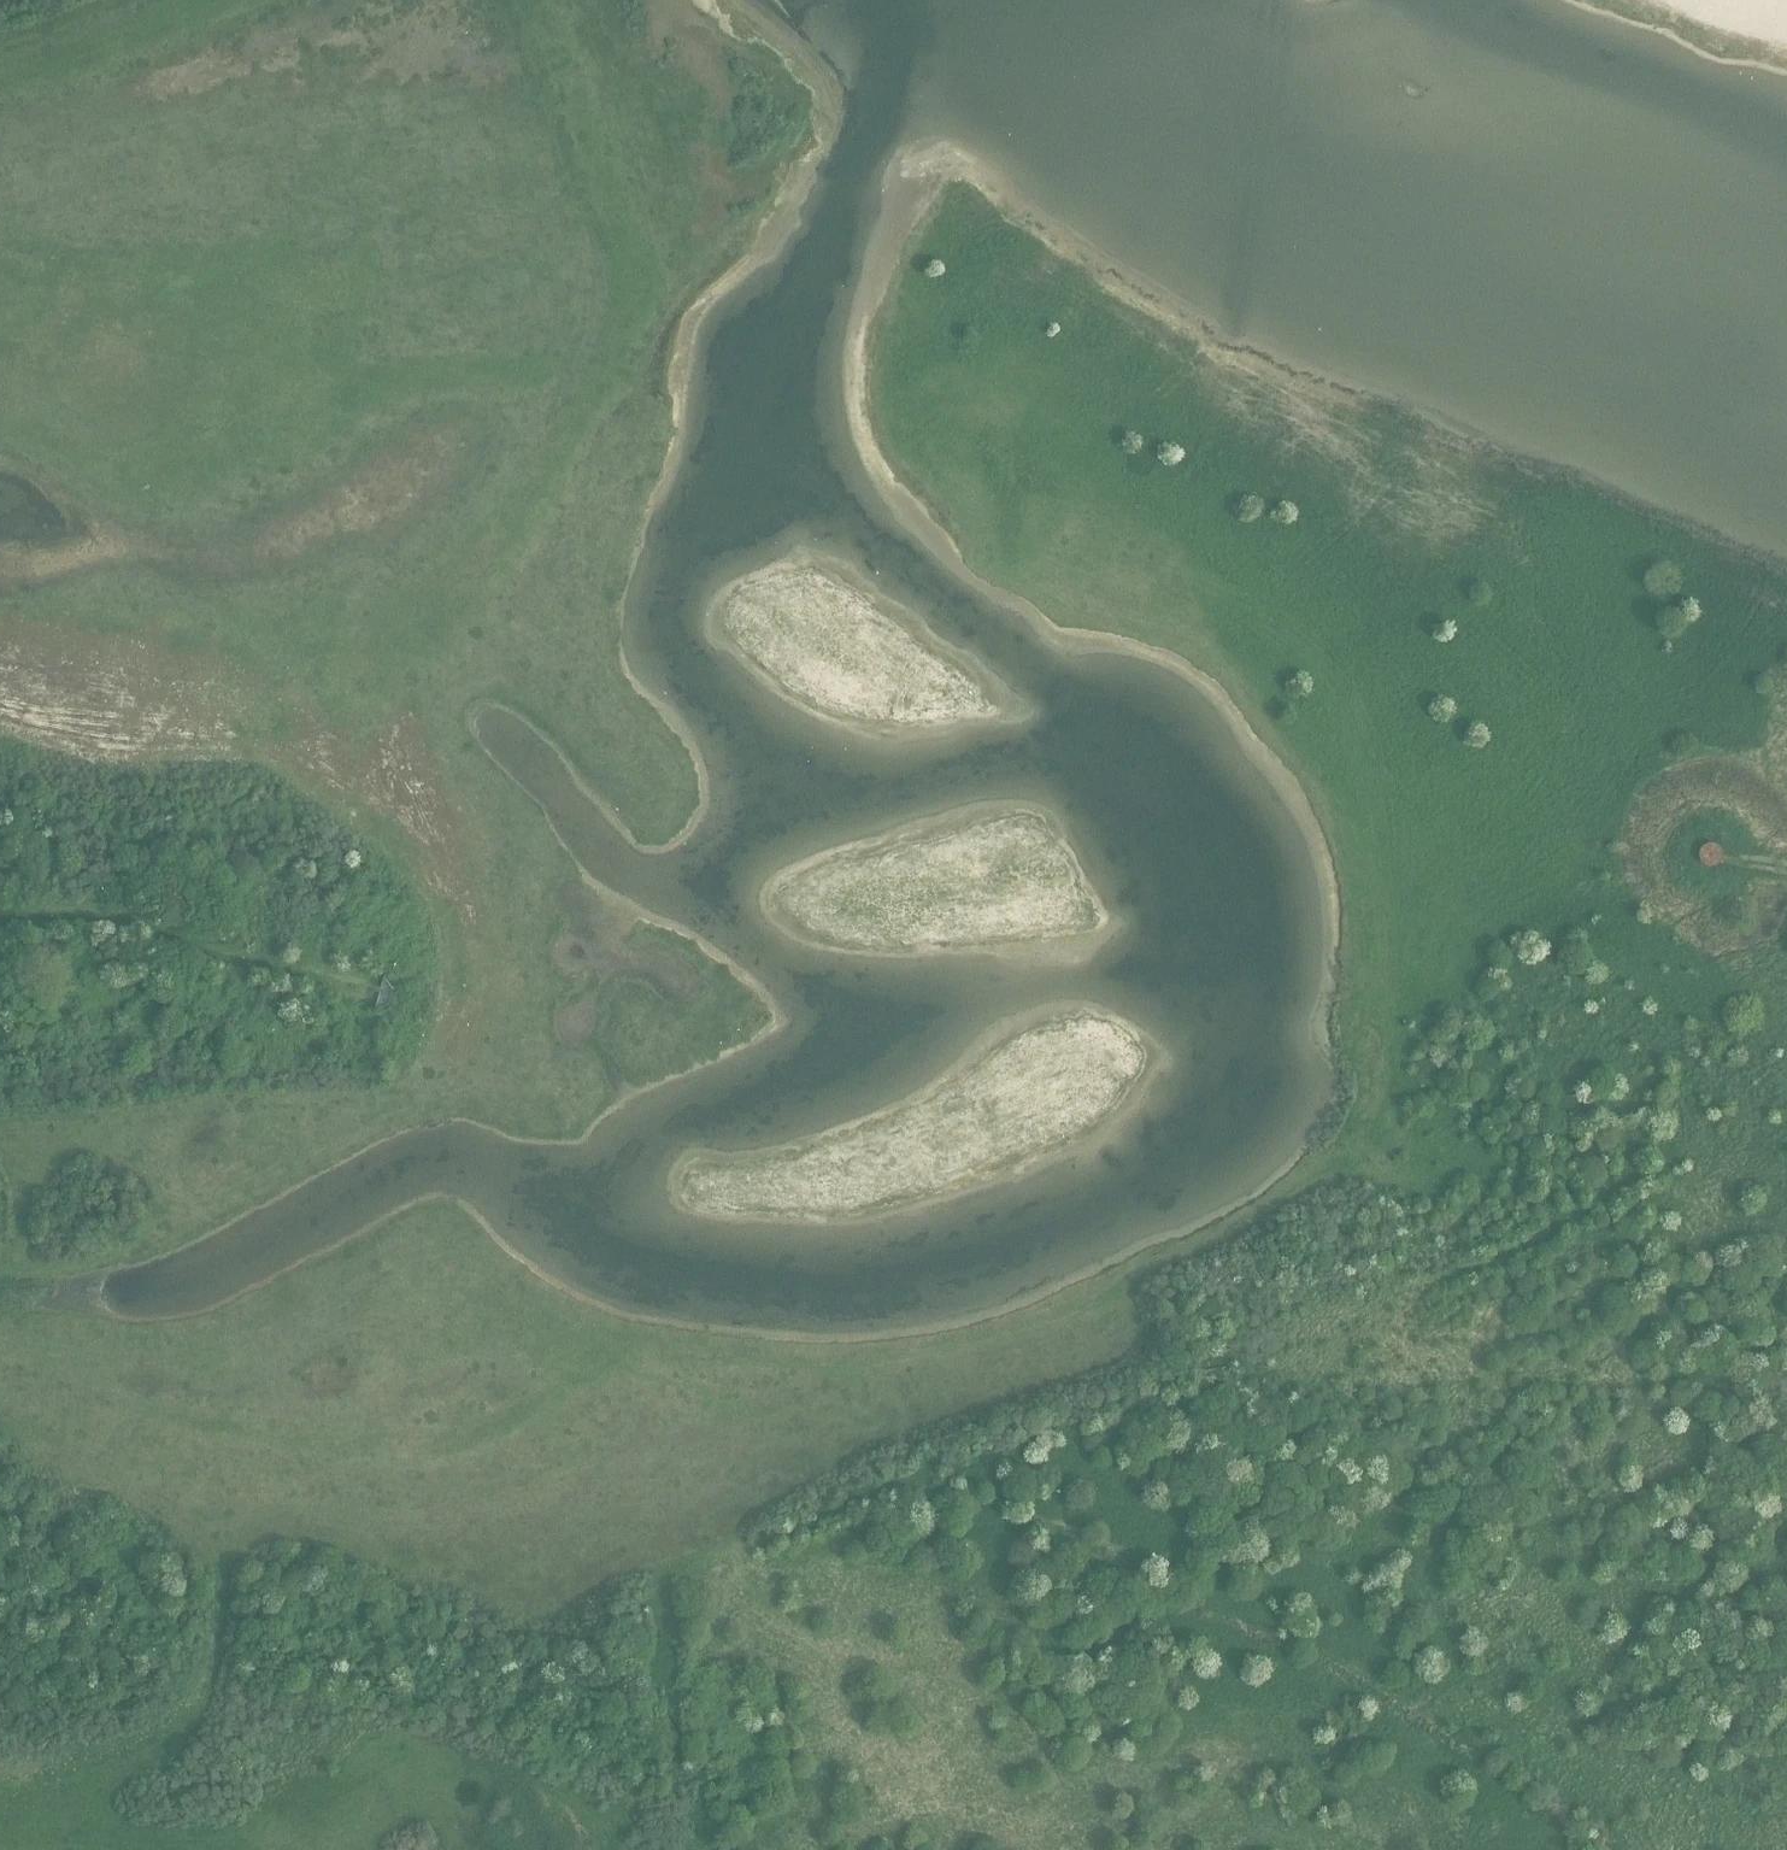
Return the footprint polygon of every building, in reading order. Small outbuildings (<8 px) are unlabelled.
[(1699,852),(1699,854),(1699,856),(1699,857),(1699,859),(1700,859),(1700,860),(1701,861),(1702,862),(1703,864),(1705,864),(1706,865),(1708,866),(1709,866),(1711,866),(1712,866),(1714,866),(1715,865),(1717,864),(1718,864),(1719,863),(1720,861),(1721,860),(1721,859),(1722,859),(1722,857),(1723,856),(1723,854),(1723,852),(1722,851),(1722,849),(1721,848),(1720,847),(1720,846),(1719,845),(1718,844),(1717,843),(1715,843),(1714,842),(1712,842),(1711,842),(1709,842),(1708,842),(1707,842),(1706,843),(1705,843),(1703,844),(1702,845),(1701,847),(1700,848),(1699,849),(1699,851),(1699,852)]
